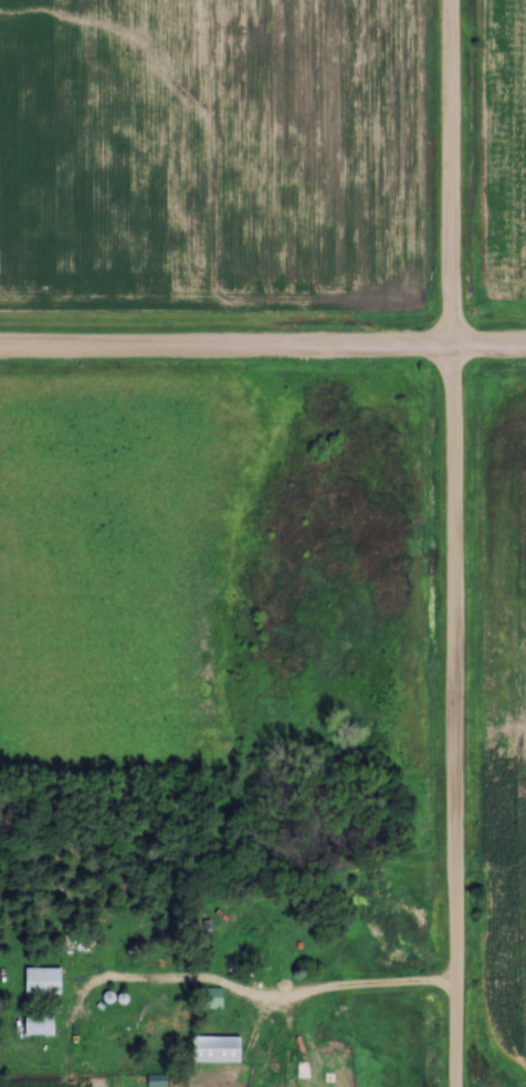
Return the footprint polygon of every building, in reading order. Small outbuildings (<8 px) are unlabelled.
[(76,939),(76,955),(90,955),(90,939),(76,939)] [(64,969),(27,969),(27,995),(64,995),(64,969)] [(220,990),(204,990),(204,1008),(220,1008),(220,990)] [(57,1011),(28,1011),(28,1036),(57,1036),(57,1011)] [(193,1064),(241,1064),(241,1037),(193,1037),(193,1064)] [(167,1076),(150,1076),(150,1086),(167,1086),(167,1076)]
